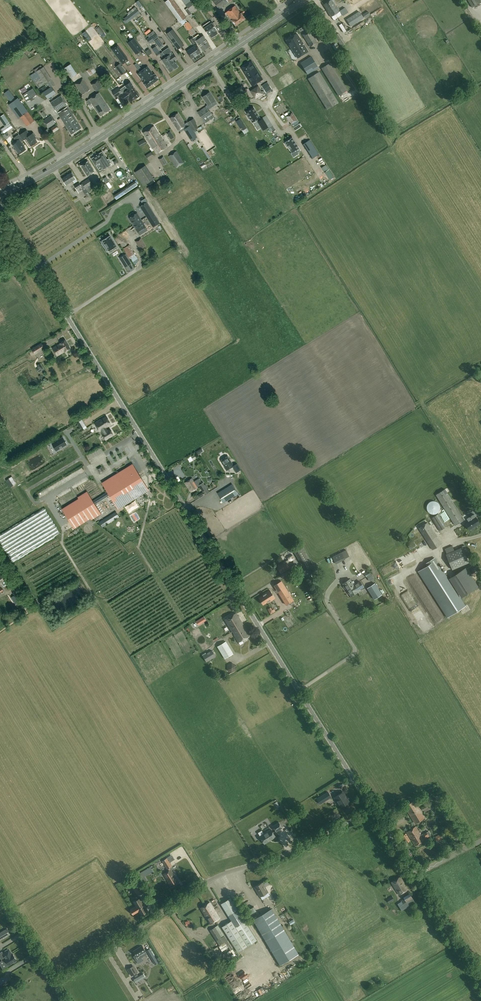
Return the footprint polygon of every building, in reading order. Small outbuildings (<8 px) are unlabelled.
[(184,19),(186,17),(173,0),(167,0),(164,2),(179,22),(184,19)] [(186,5),(190,11),(199,4),(196,0),(192,0),(186,5)] [(228,2),(231,0),(213,0),(212,1),(219,9),(228,2)] [(331,16),(340,11),(336,6),(334,3),(335,2),(334,0),(330,0),(324,4),(328,11),(331,16)] [(235,5),(226,12),(232,20),(231,20),(235,25),(245,18),(241,14),(244,12),(243,10),(240,12),(235,5)] [(130,21),(139,13),(136,9),(124,19),(125,20),(123,21),(125,23),(127,22),(127,23),(130,21)] [(359,11),(346,19),(351,26),(363,18),(359,11)] [(342,24),(338,19),(334,23),(338,27),(342,24)] [(204,28),(208,34),(209,34),(211,37),(217,33),(215,30),(216,29),(211,23),(210,21),(206,23),(208,26),(204,28)] [(187,22),(183,24),(191,36),(196,33),(189,22),(187,22)] [(184,45),(172,29),(166,34),(178,50),(184,45)] [(310,30),(303,35),(310,47),(318,42),(310,30)] [(92,39),(85,31),(82,33),(88,42),(92,39)] [(151,34),(153,35),(146,39),(149,44),(158,37),(155,33),(154,32),(151,34)] [(334,35),(340,45),(345,42),(339,32),(334,35)] [(298,58),(308,51),(297,33),(286,40),(298,58)] [(198,34),(194,38),(197,42),(203,51),(210,46),(204,37),(201,39),(198,34)] [(93,38),(92,39),(88,42),(92,47),(97,44),(93,38)] [(127,43),(129,46),(136,54),(142,50),(134,38),(127,43)] [(333,46),(337,53),(341,50),(337,43),(333,46)] [(117,57),(123,52),(117,45),(111,49),(117,57)] [(152,49),(156,56),(160,53),(159,50),(160,49),(157,45),(152,49)] [(186,51),(191,58),(201,52),(196,45),(186,51)] [(166,57),(161,60),(169,72),(178,66),(174,61),(177,59),(173,54),(169,47),(162,51),(162,52),(166,57)] [(304,68),(308,74),(319,68),(311,56),(305,60),(308,65),(304,68)] [(252,85),(262,79),(251,62),(241,68),(252,85)] [(339,95),(347,90),(330,63),(322,68),(339,95)] [(77,74),(70,64),(64,68),(71,78),(77,74)] [(115,67),(122,75),(126,72),(120,64),(115,67)] [(355,70),(351,64),(345,67),(349,74),(355,70)] [(38,88),(51,79),(43,67),(42,68),(40,66),(35,69),(37,71),(30,75),(38,88)] [(147,66),(137,74),(144,82),(143,83),(147,88),(158,79),(154,74),(153,75),(147,66)] [(90,76),(96,72),(92,67),(87,71),(90,76)] [(161,70),(167,81),(170,79),(164,68),(161,70)] [(320,72),(308,79),(327,109),(336,104),(338,102),(322,76),(320,72)] [(95,76),(89,79),(95,91),(101,88),(95,76)] [(90,90),(82,79),(74,84),(82,95),(90,90)] [(128,90),(134,99),(139,96),(133,87),(130,82),(125,86),(128,90)] [(267,82),(261,86),(266,93),(272,89),(267,82)] [(120,89),(118,87),(111,92),(115,97),(122,92),(123,93),(120,95),(125,102),(128,99),(130,102),(134,99),(128,90),(127,90),(125,86),(120,89)] [(260,86),(256,88),(260,95),(264,92),(260,86)] [(34,99),(33,97),(38,94),(33,88),(28,91),(23,95),(27,101),(31,99),(32,101),(34,99)] [(44,92),(48,98),(54,94),(50,88),(44,92)] [(8,105),(18,118),(20,117),(26,126),(34,121),(18,98),(15,99),(8,90),(4,93),(11,103),(8,105)] [(88,105),(91,103),(100,116),(110,109),(99,92),(86,101),(88,105)] [(215,101),(209,92),(202,97),(208,106),(212,102),(214,105),(217,103),(215,101)] [(57,112),(58,114),(71,134),(81,128),(69,109),(67,105),(61,95),(50,102),(56,112),(57,112)] [(206,106),(197,112),(205,123),(214,117),(206,106)] [(252,107),(244,112),(250,122),(255,119),(256,121),(261,130),(267,127),(261,117),(259,119),(258,118),(258,117),(252,107)] [(178,131),(186,126),(178,113),(170,118),(178,131)] [(291,124),(296,120),(291,113),(286,116),(291,124)] [(4,114),(0,117),(0,120),(4,126),(9,123),(4,114)] [(47,129),(56,123),(51,115),(42,121),(47,129)] [(249,131),(239,116),(235,119),(243,130),(242,131),(244,134),(249,131)] [(188,122),(193,131),(198,128),(196,124),(196,123),(193,118),(188,122)] [(8,130),(12,128),(11,125),(10,123),(5,126),(1,129),(2,131),(4,133),(8,130)] [(53,133),(59,129),(56,125),(50,129),(53,133)] [(156,154),(167,147),(153,126),(143,133),(156,154)] [(189,126),(184,129),(191,140),(196,137),(189,126)] [(23,141),(26,139),(31,146),(37,142),(35,138),(36,138),(33,133),(30,135),(27,130),(19,135),(23,141)] [(308,152),(315,148),(306,134),(299,138),(308,152)] [(9,135),(4,138),(8,144),(13,141),(9,135)] [(13,138),(16,142),(12,144),(19,154),(26,149),(21,142),(22,141),(18,135),(13,138)] [(285,143),(284,144),(287,147),(288,147),(292,153),(291,154),(293,157),(299,154),(298,153),(300,151),(299,148),(292,137),(285,142),(285,143)] [(140,147),(147,143),(144,139),(138,142),(140,147)] [(184,163),(176,151),(168,156),(176,168),(184,163)] [(102,152),(91,159),(96,167),(99,172),(103,169),(110,165),(109,164),(110,163),(108,160),(107,160),(102,152)] [(162,155),(157,157),(162,166),(167,163),(162,155)] [(267,159),(271,166),(276,164),(275,160),(276,160),(275,156),(267,159)] [(87,176),(94,171),(88,161),(81,166),(87,176)] [(143,186),(154,179),(145,165),(135,172),(143,186)] [(329,180),(333,177),(326,165),(321,168),(329,180)] [(77,181),(75,179),(72,173),(62,179),(66,185),(72,181),(74,183),(77,181)] [(113,174),(104,177),(107,184),(116,180),(113,174)] [(164,177),(147,188),(151,193),(158,188),(159,189),(160,188),(160,187),(167,182),(164,177)] [(82,184),(81,184),(88,196),(90,195),(88,192),(90,191),(88,186),(92,184),(89,178),(82,183),(82,184)] [(88,196),(81,184),(80,185),(79,183),(74,186),(79,193),(83,191),(87,197),(88,196)] [(147,202),(140,206),(143,211),(153,227),(160,223),(147,202)] [(137,213),(129,218),(137,232),(145,227),(137,213)] [(102,240),(102,241),(101,242),(107,251),(108,250),(109,251),(116,246),(109,236),(110,236),(109,235),(102,240)] [(141,237),(135,240),(139,248),(144,245),(141,237)] [(124,248),(130,260),(136,257),(134,254),(130,245),(124,248)] [(119,258),(121,261),(125,267),(131,264),(127,257),(125,254),(119,258)] [(60,344),(52,348),(57,356),(65,351),(65,352),(70,349),(65,340),(60,343),(60,344)] [(40,351),(37,346),(31,349),(35,354),(40,351)] [(105,440),(113,435),(110,429),(107,431),(105,427),(110,424),(106,417),(101,420),(100,419),(94,423),(100,432),(102,430),(103,433),(102,434),(105,440)] [(56,450),(60,448),(60,447),(62,446),(62,447),(62,446),(66,444),(62,437),(52,443),(56,450)] [(226,470),(232,467),(236,473),(241,470),(237,463),(233,466),(227,456),(220,460),(226,470)] [(148,491),(132,464),(102,483),(118,509),(148,491)] [(199,478),(194,482),(191,478),(185,483),(191,492),(197,488),(197,487),(198,486),(202,492),(194,497),(196,500),(204,495),(205,495),(209,492),(208,491),(209,491),(206,486),(205,486),(203,482),(202,483),(199,478)] [(217,493),(223,503),(238,494),(232,485),(218,494),(217,493)] [(455,525),(464,520),(445,489),(436,495),(455,525)] [(62,510),(74,528),(91,518),(91,519),(100,514),(87,493),(79,498),(80,499),(62,510)] [(139,505),(145,502),(142,496),(136,500),(139,505)] [(427,507),(427,508),(427,509),(427,510),(428,510),(428,511),(429,512),(429,513),(430,513),(431,513),(432,514),(433,514),(434,514),(435,514),(436,513),(437,513),(438,512),(439,511),(439,510),(440,509),(440,508),(440,507),(440,506),(440,505),(439,505),(439,504),(438,503),(437,502),(436,501),(435,501),(434,501),(433,501),(432,501),(431,501),(430,502),(429,503),(428,503),(428,504),(427,505),(427,506),(427,507)] [(447,526),(438,513),(431,518),(439,531),(447,526)] [(475,528),(475,527),(477,525),(477,526),(480,524),(476,517),(474,514),(467,519),(469,522),(465,524),(469,530),(471,529),(471,530),(473,530),(475,529),(475,528)] [(432,549),(441,544),(427,522),(419,528),(432,549)] [(93,532),(90,523),(81,526),(84,535),(93,532)] [(452,570),(469,562),(465,553),(468,552),(465,545),(462,546),(462,547),(455,550),(452,545),(445,549),(447,554),(445,554),(452,570)] [(305,570),(311,566),(301,549),(295,552),(305,570)] [(342,552),(332,557),(336,564),(345,559),(342,552)] [(426,565),(418,570),(430,590),(448,617),(465,606),(455,590),(435,558),(425,564),(426,565)] [(290,562),(288,559),(286,561),(277,566),(281,573),(290,567),(294,565),(291,561),(290,562)] [(466,568),(450,578),(458,590),(462,597),(473,590),(478,587),(466,568)] [(358,591),(364,587),(360,581),(354,585),(350,579),(343,583),(351,596),(358,591)] [(280,581),(273,586),(286,604),(293,599),(280,581)] [(382,594),(375,583),(367,588),(374,599),(382,594)] [(275,598),(272,594),(270,590),(264,594),(264,595),(259,598),(263,604),(267,602),(268,602),(275,598)] [(239,642),(250,635),(236,613),(225,620),(239,642)] [(273,618),(271,614),(262,620),(264,624),(273,618)] [(234,653),(226,641),(217,646),(225,659),(234,653)] [(207,662),(216,656),(212,650),(206,653),(206,652),(202,655),(207,662)] [(242,661),(240,662),(242,666),(255,659),(251,653),(240,659),(242,661)] [(227,664),(226,671),(235,671),(235,663),(231,663),(231,664),(227,664)] [(331,797),(328,792),(317,799),(320,804),(331,797)] [(350,802),(347,796),(344,792),(334,798),(340,808),(350,802)] [(405,806),(415,823),(424,817),(414,800),(405,806)] [(276,832),(283,828),(279,822),(272,826),(276,832)] [(407,832),(410,837),(409,838),(406,834),(402,836),(406,843),(410,840),(411,839),(415,846),(424,840),(416,826),(407,832)] [(276,837),(271,829),(260,836),(264,843),(276,837)] [(162,861),(168,871),(163,874),(171,887),(179,882),(171,870),(171,869),(170,867),(172,866),(167,857),(162,861)] [(142,878),(153,871),(150,867),(139,873),(142,878)] [(399,894),(408,889),(400,877),(392,882),(399,894)] [(260,896),(268,892),(263,882),(255,887),(260,896)] [(398,903),(402,910),(415,902),(410,893),(403,897),(404,899),(401,901),(402,901),(398,903)] [(139,911),(141,914),(147,911),(145,906),(147,905),(143,898),(141,900),(140,898),(134,902),(137,906),(134,908),(136,912),(139,911)] [(223,926),(228,936),(238,952),(257,940),(231,898),(221,904),(232,921),(223,926)] [(205,915),(207,918),(211,924),(220,918),(210,902),(200,908),(205,915)] [(271,909),(253,919),(280,965),(299,954),(271,909)] [(218,925),(210,930),(217,941),(225,936),(224,935),(218,925)] [(10,935),(7,928),(0,932),(0,941),(3,939),(10,935)] [(208,928),(204,930),(209,943),(215,941),(213,936),(212,937),(208,928)] [(147,954),(146,951),(142,945),(133,951),(136,955),(133,956),(136,961),(147,954)] [(150,948),(146,950),(155,964),(159,962),(156,957),(155,957),(150,948)] [(11,952),(9,950),(8,950),(8,949),(5,951),(6,952),(3,953),(2,952),(0,953),(0,957),(2,960),(3,960),(10,956),(9,954),(11,952)] [(12,954),(11,952),(9,954),(10,956),(3,960),(7,966),(13,962),(14,963),(16,961),(16,960),(17,960),(13,954),(12,954)] [(138,972),(134,965),(127,969),(131,976),(138,972)] [(141,975),(134,979),(136,983),(137,983),(137,985),(140,983),(139,981),(143,979),(141,975)] [(260,986),(263,992),(270,988),(267,983),(260,986)]
